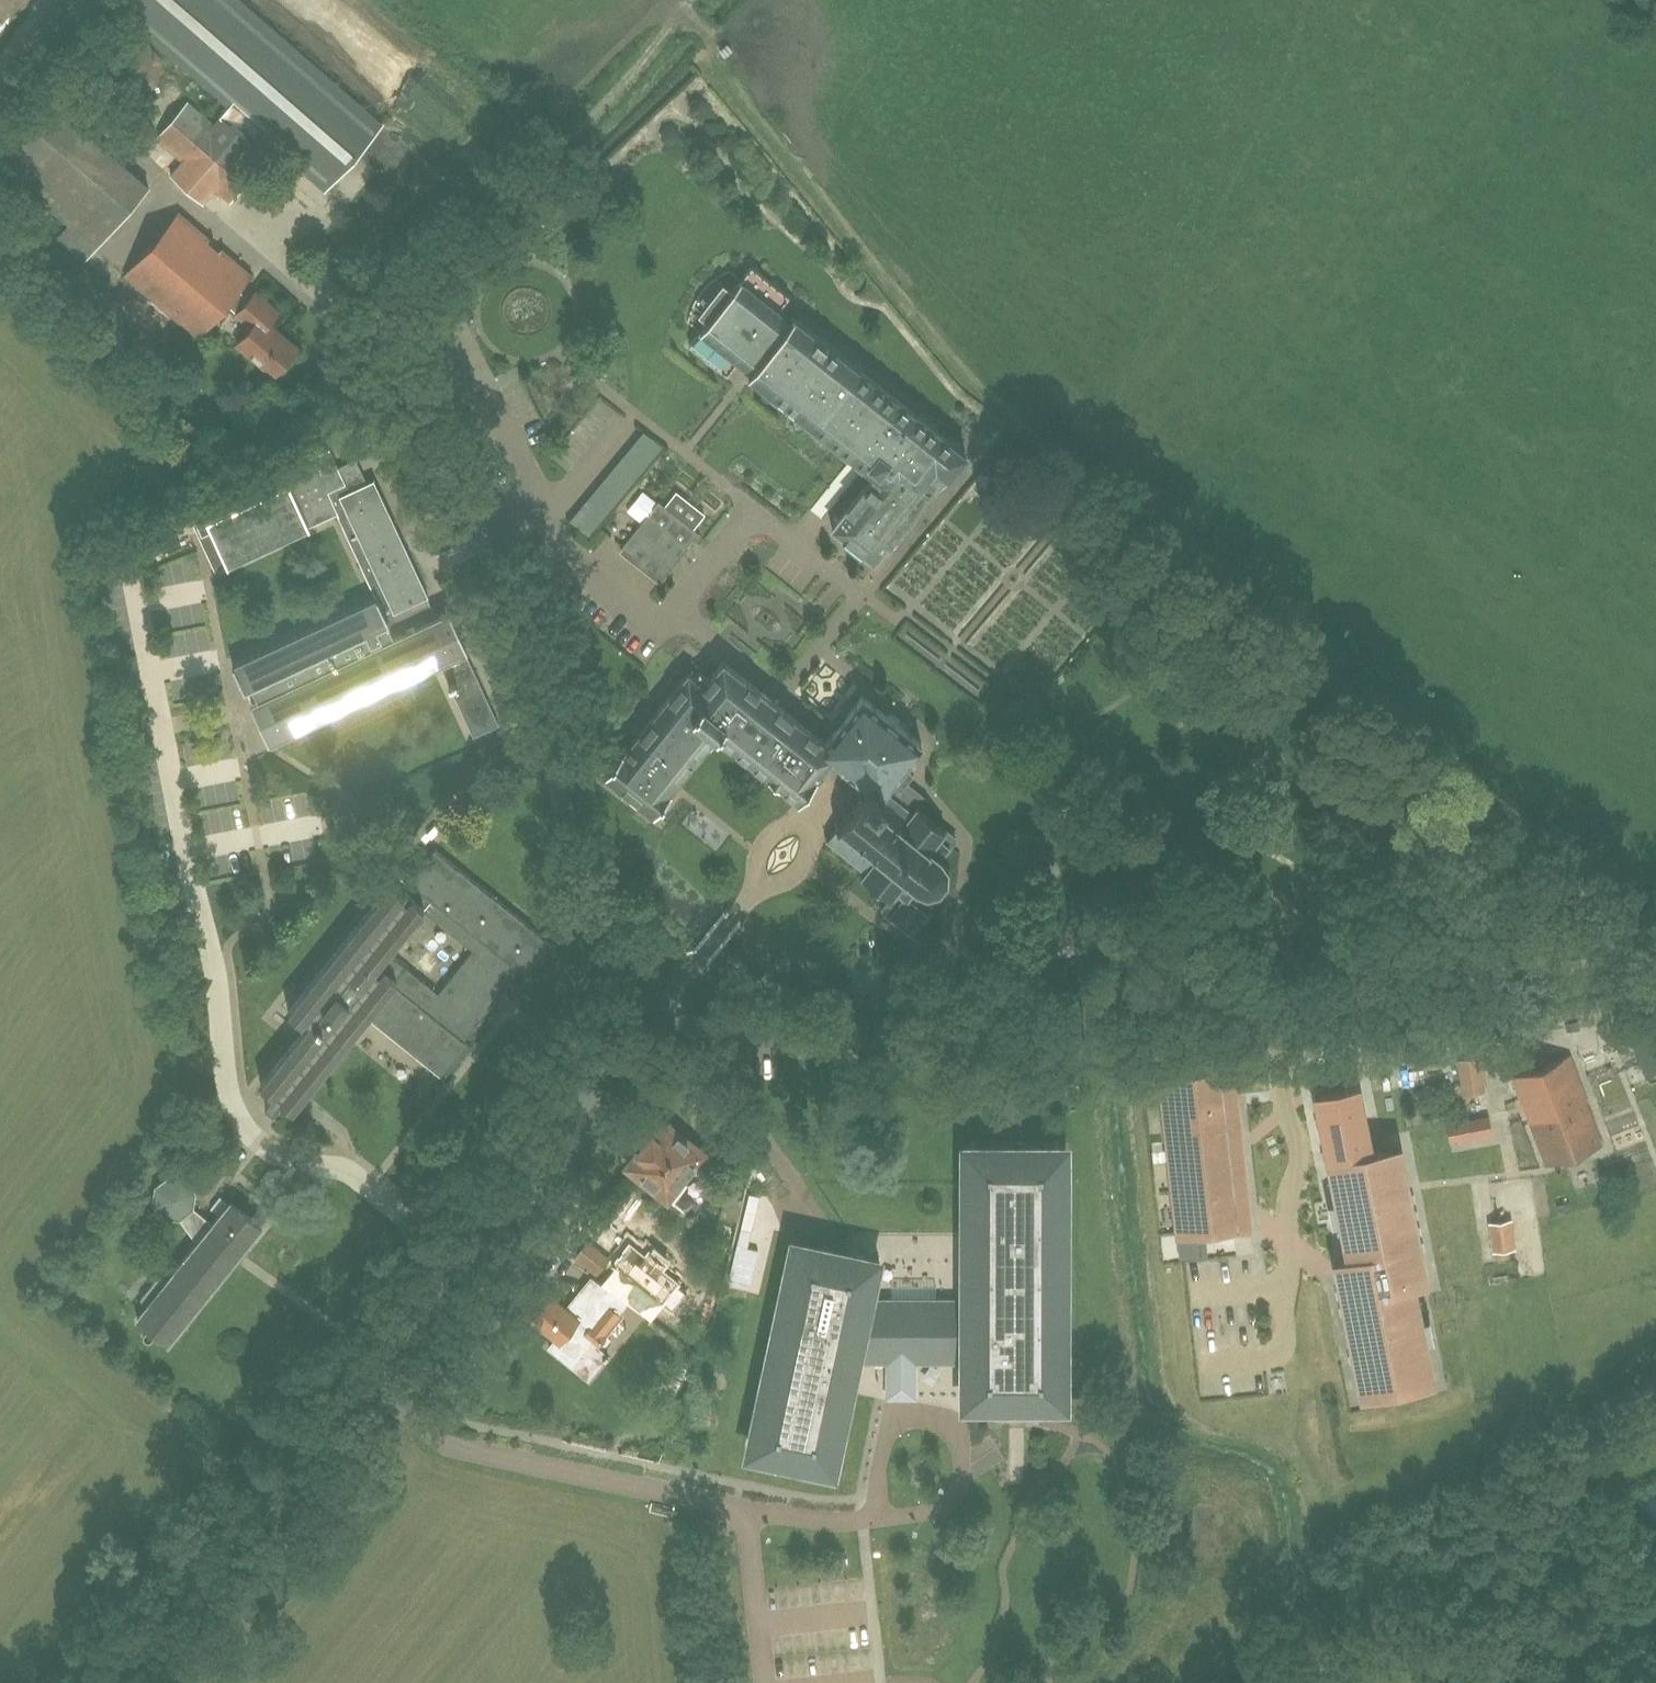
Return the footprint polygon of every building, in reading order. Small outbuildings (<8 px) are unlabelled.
[(228,108),(214,123),(188,102),(156,139),(181,160),(169,174),(203,204),(215,190),(229,202),(262,165),(247,154),(261,137),(324,190),(382,124),(240,0),(116,0),(111,6),(228,108)] [(250,326),(236,342),(274,375),(297,348),(268,323),(278,312),(254,292),(248,298),(238,290),(251,274),(221,249),(219,252),(206,241),(208,238),(178,212),(124,275),(197,337),(225,304),(236,313),(236,314),(250,326)] [(748,373),(874,473),(832,527),(874,561),(945,473),(949,476),(966,454),(794,316),(791,319),(782,313),(793,299),(751,265),(731,291),(723,285),(702,312),(709,318),(689,344),(726,374),(738,359),(751,369),(748,373)] [(644,428),(569,516),(588,532),(663,444),(644,428)] [(487,698),(459,637),(446,610),(435,615),(426,596),(428,596),(373,480),(366,483),(349,491),(337,466),(329,447),(282,469),(288,482),(229,510),(221,493),(189,508),(191,513),(201,534),(210,530),(227,567),(310,527),(309,526),(337,513),(376,596),(359,604),(360,606),(232,665),(244,690),(251,686),(262,708),(256,711),(269,739),(307,721),(308,724),(318,720),(439,663),(473,736),(499,724),(494,712),(487,698)] [(661,579),(662,580),(688,548),(694,541),(695,541),(700,534),(693,528),(704,514),(675,491),(664,505),(658,500),(637,527),(621,547),(621,548),(661,579)] [(141,564),(146,586),(202,574),(197,552),(141,564)] [(699,671),(695,676),(688,671),(624,752),(622,751),(604,774),(654,814),(672,791),(671,790),(716,734),(799,800),(832,758),(869,787),(827,840),(866,871),(862,876),(891,899),(883,908),(890,914),(890,915),(911,932),(926,913),(909,899),(918,888),(927,891),(939,888),(946,879),(947,868),(940,857),(955,838),(917,807),(913,812),(894,797),(914,772),(905,765),(921,744),(861,696),(825,742),(723,661),(708,679),(699,671)] [(552,941),(434,847),(408,880),(394,869),(386,879),(390,883),(287,1012),(306,1026),(260,1084),(271,1093),(264,1102),(273,1109),(281,1100),(292,1109),(368,1016),(444,1077),(471,1044),(465,1039),(519,969),(525,974),(552,941)] [(1630,1033),(1646,1075),(1655,1071),(1655,1057),(1645,1027),(1630,1033)] [(1513,1077),(1546,1164),(1602,1143),(1586,1103),(1588,1103),(1569,1055),(1513,1077)] [(1464,1096),(1486,1093),(1480,1056),(1458,1060),(1462,1082),(1464,1096)] [(1172,1078),(1161,1079),(1178,1234),(1248,1226),(1245,1203),(1241,1203),(1240,1193),(1244,1193),(1234,1105),(1230,1105),(1229,1095),(1233,1095),(1230,1071),(1196,1075),(1195,1072),(1172,1075),(1172,1078)] [(1315,1095),(1352,1281),(1339,1284),(1361,1394),(1363,1393),(1361,1382),(1376,1379),(1378,1390),(1392,1387),(1392,1386),(1379,1388),(1378,1380),(1398,1376),(1400,1386),(1432,1380),(1413,1282),(1425,1280),(1399,1146),(1397,1147),(1399,1158),(1384,1160),(1382,1150),(1369,1152),(1355,1083),(1345,1085),(1345,1089),(1315,1095)] [(1489,1115),(1467,1119),(1470,1137),(1492,1133),(1489,1115)] [(703,1151),(663,1120),(628,1165),(666,1196),(703,1151)] [(752,1428),(749,1444),(796,1454),(804,1455),(802,1465),(817,1468),(821,1445),(837,1448),(837,1449),(839,1450),(851,1392),(859,1354),(862,1354),(862,1355),(868,1355),(868,1354),(886,1354),(886,1355),(891,1355),(891,1358),(891,1376),(891,1379),(891,1382),(893,1382),(893,1381),(910,1381),(910,1382),(912,1382),(912,1379),(912,1376),(912,1358),(912,1355),(917,1355),(917,1354),(935,1354),(935,1355),(942,1355),(942,1354),(960,1354),(960,1355),(963,1355),(963,1366),(965,1366),(965,1357),(973,1357),(973,1405),(990,1405),(990,1407),(1006,1407),(1006,1405),(1009,1405),(1009,1397),(1020,1397),(1020,1405),(1028,1405),(1028,1408),(1025,1408),(1025,1410),(1030,1410),(1032,1410),(1036,1412),(1039,1412),(1041,1412),(1042,1411),(1045,1410),(1047,1410),(1053,1410),(1053,1408),(1050,1408),(1050,1405),(1056,1405),(1056,1400),(1055,1400),(1055,1388),(1056,1388),(1056,1387),(1055,1387),(1055,1375),(1056,1375),(1056,1356),(1055,1356),(1055,1342),(1066,1342),(1066,1339),(1068,1339),(1068,1323),(1066,1323),(1066,1306),(1068,1306),(1068,1290),(1066,1290),(1066,1273),(1068,1273),(1068,1257),(1066,1257),(1066,1241),(1068,1240),(1068,1225),(1066,1225),(1066,1208),(1055,1208),(1055,1193),(1056,1193),(1056,1144),(1039,1144),(1039,1143),(1023,1143),(1023,1144),(1020,1144),(1020,1153),(1009,1153),(1009,1144),(1006,1144),(1006,1143),(990,1143),(990,1144),(973,1144),(973,1192),(965,1192),(965,1184),(963,1184),(963,1194),(961,1194),(961,1210),(963,1210),(963,1227),(961,1227),(961,1243),(963,1243),(963,1260),(961,1260),(961,1276),(963,1276),(963,1301),(960,1301),(960,1302),(942,1302),(942,1301),(935,1301),(935,1302),(917,1302),(917,1301),(911,1301),(911,1302),(892,1302),(892,1301),(886,1301),(886,1302),(870,1302),(875,1278),(874,1277),(877,1266),(878,1266),(879,1258),(847,1251),(845,1261),(835,1259),(835,1258),(790,1249),(787,1265),(785,1265),(778,1299),(780,1299),(773,1329),(772,1329),(765,1363),(766,1363),(759,1394),(758,1394),(751,1428),(752,1428)] [(198,1240),(164,1283),(157,1277),(140,1298),(147,1304),(143,1309),(137,1317),(168,1341),(232,1260),(261,1225),(230,1201),(213,1222),(204,1215),(194,1208),(192,1207),(195,1191),(186,1178),(170,1176),(156,1185),(154,1201),(164,1214),(179,1216),(187,1227),(198,1240)] [(722,1215),(740,1217),(742,1196),(724,1194),(722,1215)] [(1494,1220),(1487,1221),(1491,1252),(1514,1249),(1517,1248),(1513,1218),(1494,1220)] [(633,1283),(628,1290),(645,1302),(650,1294),(652,1296),(668,1274),(651,1262),(654,1257),(653,1256),(652,1257),(637,1246),(637,1245),(636,1244),(632,1249),(616,1237),(601,1259),(633,1283)] [(606,1302),(591,1320),(581,1313),(578,1316),(570,1309),(579,1299),(559,1283),(550,1293),(531,1318),(559,1341),(560,1340),(570,1347),(580,1332),(596,1345),(621,1314),(606,1302)] [(598,1344),(603,1348),(610,1339),(605,1335),(598,1344)] [(679,1395),(684,1383),(667,1376),(662,1389),(679,1395)]
